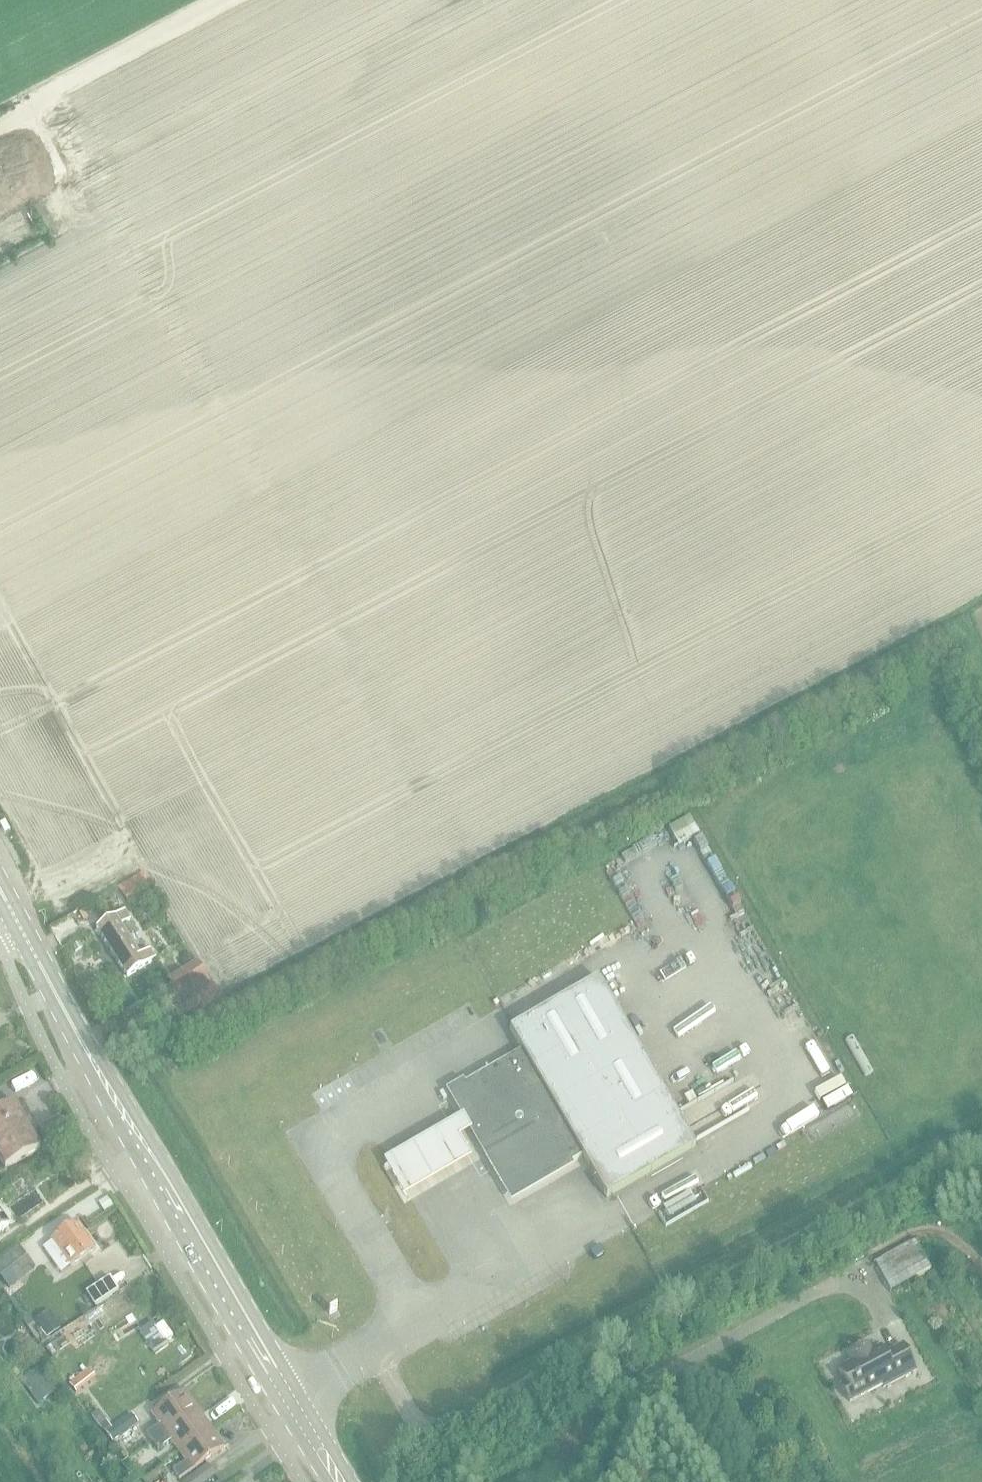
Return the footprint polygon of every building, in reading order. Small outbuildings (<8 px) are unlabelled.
[(676,809),(683,828),(707,820),(699,800),(676,809)] [(649,846),(646,841),(665,830),(659,820),(622,843),(632,858),(643,851),(643,850),(649,846)] [(720,861),(725,873),(738,867),(732,855),(720,861)] [(122,894),(129,906),(150,894),(143,882),(122,894)] [(734,896),(737,909),(753,905),(750,893),(734,896)] [(111,951),(129,940),(120,926),(130,919),(124,911),(97,928),(111,951)] [(129,940),(111,951),(127,976),(154,959),(149,950),(139,956),(129,940)] [(593,944),(512,981),(525,1010),(607,972),(593,944)] [(582,1156),(606,1198),(695,1147),(598,978),(509,1030),(521,1050),(456,1088),(454,1096),(466,1116),(474,1130),(509,1192),(516,1194),(582,1156)] [(39,1149),(15,1103),(0,1111),(0,1160),(4,1168),(39,1149)] [(466,1116),(381,1165),(400,1200),(468,1163),(455,1141),(474,1130),(466,1116)] [(8,1226),(0,1213),(0,1232),(8,1226)] [(59,1253),(69,1266),(93,1250),(74,1223),(50,1240),(51,1241),(42,1248),(50,1259),(59,1253)] [(6,1286),(31,1266),(16,1246),(0,1258),(0,1278),(6,1286)] [(101,1290),(127,1271),(112,1251),(86,1269),(101,1290)] [(913,1252),(897,1260),(903,1272),(919,1264),(913,1252)] [(140,1322),(145,1331),(160,1323),(155,1313),(140,1322)] [(40,1327),(47,1339),(68,1326),(61,1314),(40,1327)] [(46,1348),(53,1358),(70,1346),(63,1336),(46,1348)] [(879,1347),(871,1351),(868,1344),(847,1355),(851,1362),(838,1369),(846,1383),(841,1385),(849,1402),(866,1393),(863,1388),(879,1380),(883,1387),(915,1370),(902,1345),(883,1355),(879,1347)] [(41,1388),(54,1380),(37,1354),(25,1361),(41,1388)] [(76,1393),(118,1361),(113,1354),(105,1361),(103,1359),(84,1373),(83,1372),(68,1383),(76,1393)] [(394,1361),(385,1366),(393,1380),(402,1375),(394,1361)] [(151,1442),(197,1409),(183,1390),(151,1413),(159,1424),(146,1434),(151,1442)] [(178,1451),(210,1428),(197,1409),(151,1442),(157,1450),(171,1440),(178,1451)] [(99,1410),(91,1416),(98,1426),(99,1425),(105,1433),(112,1441),(138,1423),(131,1414),(111,1428),(99,1410)] [(210,1428),(178,1451),(186,1461),(172,1471),(178,1479),(224,1447),(210,1428)] [(214,1475),(207,1465),(184,1481),(205,1481),(214,1475)]
